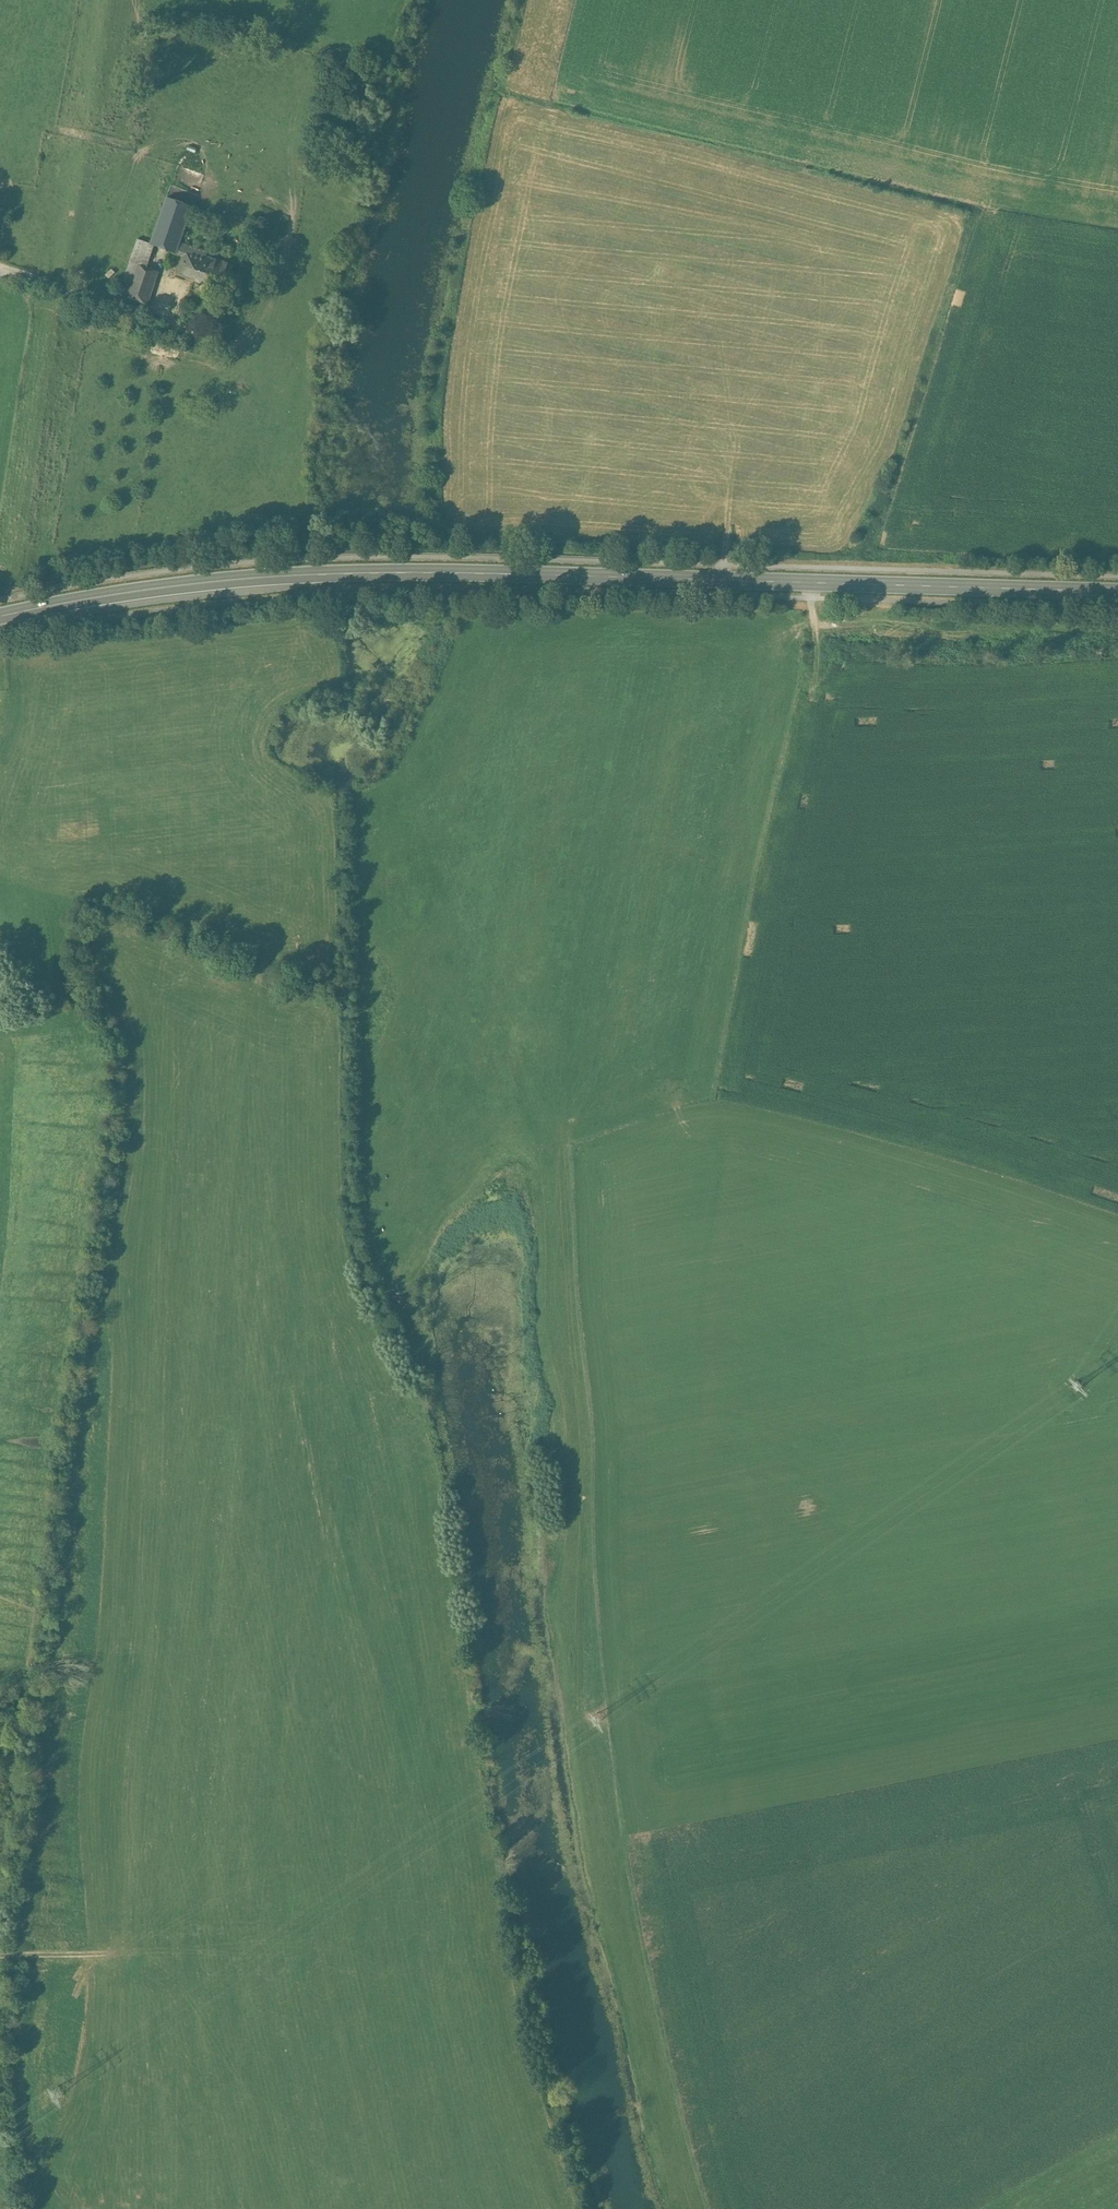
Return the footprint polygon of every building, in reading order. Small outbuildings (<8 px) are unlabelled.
[(193,208),(168,198),(151,243),(150,244),(154,246),(176,254),(179,247),(180,243),(193,208)] [(151,243),(138,239),(129,263),(137,266),(138,265),(146,269),(154,246),(150,244),(151,243)] [(179,247),(206,256),(207,252),(180,243),(179,247)] [(206,256),(179,247),(176,254),(183,256),(177,271),(198,278),(206,256)] [(233,265),(206,256),(198,278),(238,291),(243,278),(232,274),(234,268),(232,267),(233,265)] [(129,263),(118,295),(126,298),(137,266),(129,263)] [(146,269),(138,265),(137,266),(126,298),(146,305),(158,272),(146,269)]
